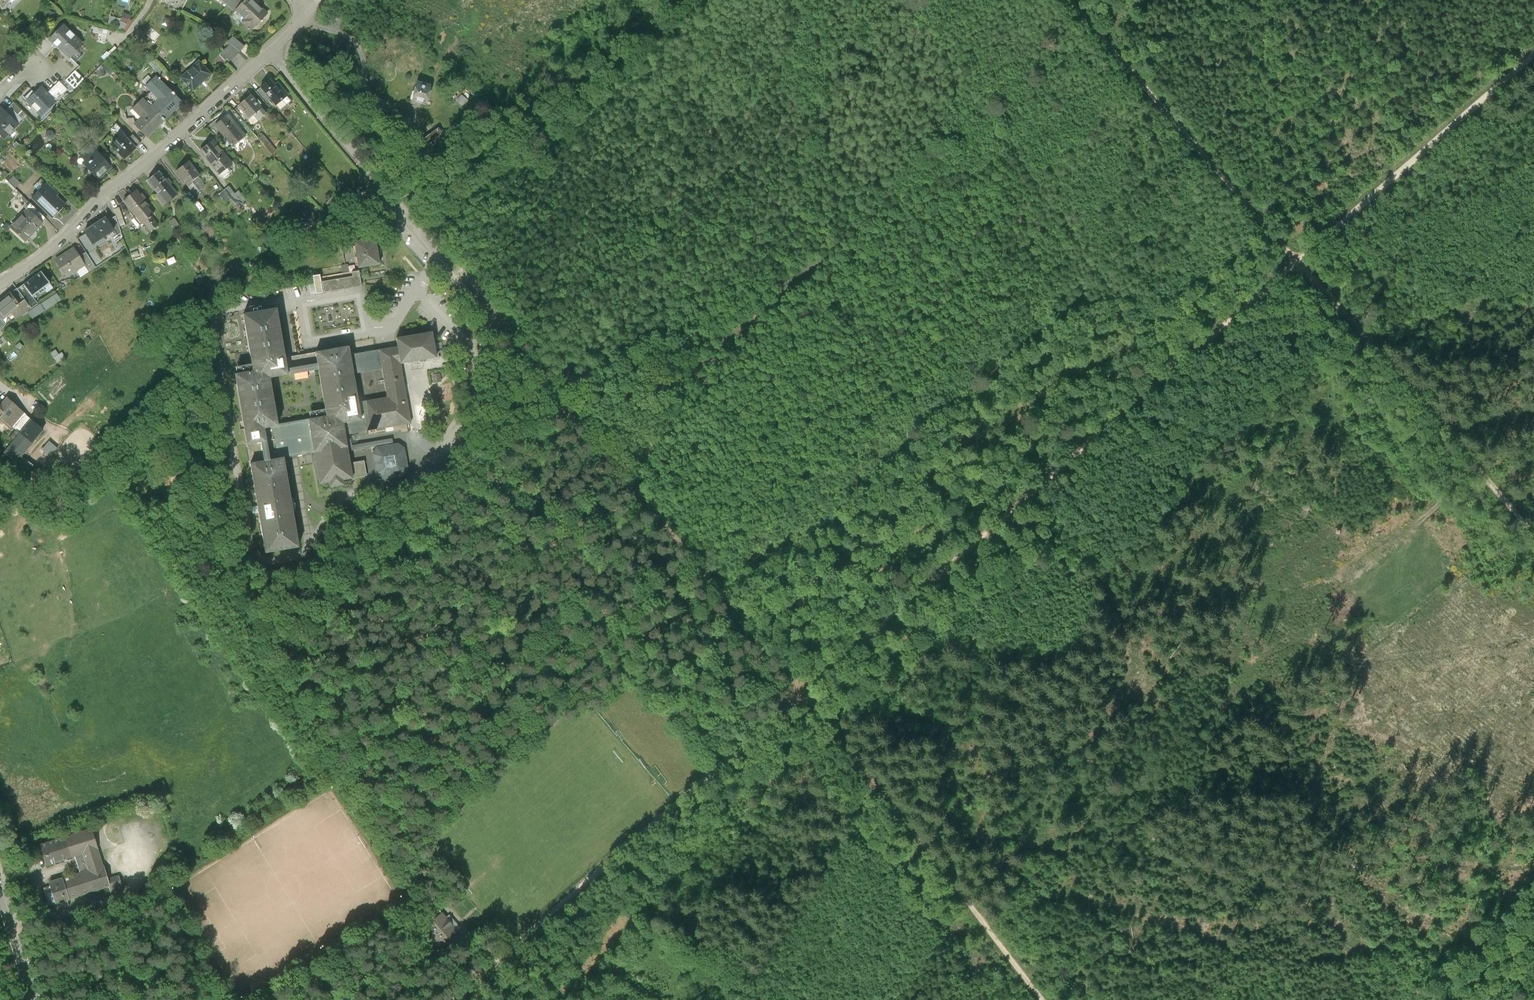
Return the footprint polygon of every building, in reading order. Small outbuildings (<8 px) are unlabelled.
[(237,9),(245,0),(232,0),(228,4),(235,11),(237,9)] [(245,0),(237,9),(246,18),(242,23),(250,31),(267,13),(253,0),(245,0)] [(55,13),(48,11),(46,19),(52,21),(55,13)] [(124,13),(118,26),(128,31),(134,17),(124,13)] [(64,24),(50,39),(70,58),(84,43),(64,24)] [(228,41),(231,44),(239,51),(244,46),(233,35),(228,41)] [(239,51),(231,44),(219,55),(224,60),(227,58),(229,60),(239,51)] [(115,48),(114,47),(108,53),(107,52),(102,57),(105,60),(115,48)] [(149,64),(163,79),(167,76),(154,60),(149,64)] [(210,73),(199,61),(180,78),(192,90),(210,73)] [(84,79),(76,71),(67,81),(75,89),(84,79)] [(49,91),(58,80),(54,76),(44,86),(49,91)] [(158,97),(150,106),(164,120),(181,102),(155,76),(146,85),(158,97)] [(276,86),(270,79),(260,87),(270,99),(276,106),(288,95),(278,83),(276,86)] [(430,84),(415,81),(412,85),(409,95),(410,101),(425,105),(430,84)] [(60,82),(49,93),(56,101),(68,89),(60,82)] [(49,93),(42,87),(28,101),(42,115),(56,101),(49,93)] [(270,99),(260,87),(256,91),(266,102),(270,99)] [(266,114),(251,96),(239,106),(250,118),(253,115),(259,121),(266,114)] [(142,98),(132,108),(141,116),(134,123),(147,137),(164,120),(150,106),(142,98)] [(14,103),(6,112),(18,124),(27,116),(14,103)] [(1,107),(0,109),(0,134),(4,138),(18,124),(6,112),(1,107)] [(245,137),(229,117),(216,127),(232,147),(245,137)] [(448,142),(437,128),(419,142),(419,143),(424,148),(420,151),(426,158),(427,159),(448,142)] [(49,132),(46,134),(46,137),(49,140),(52,140),(55,137),(54,134),(52,131),(49,132)] [(129,140),(123,134),(111,146),(124,159),(136,148),(129,140)] [(275,150),(262,135),(259,139),(271,153),(275,150)] [(129,140),(136,148),(141,144),(133,136),(129,140)] [(232,164),(213,141),(201,151),(220,174),(232,164)] [(101,156),(89,143),(78,153),(85,161),(82,163),(98,179),(111,167),(110,165),(101,156)] [(424,148),(419,143),(412,149),(421,162),(426,158),(420,151),(424,148)] [(101,156),(110,165),(113,161),(105,153),(101,156)] [(200,177),(189,162),(177,171),(187,186),(192,182),(200,177)] [(177,194),(159,172),(148,181),(159,194),(157,196),(164,205),(177,194)] [(14,177),(9,181),(16,188),(20,183),(14,177)] [(58,193),(48,183),(46,184),(42,180),(35,187),(39,191),(32,198),(36,203),(52,218),(59,211),(66,204),(56,195),(58,193)] [(192,182),(187,186),(194,195),(199,191),(192,182)] [(229,187),(224,191),(238,207),(246,200),(239,192),(235,195),(229,187)] [(137,190),(123,201),(142,225),(144,223),(152,217),(153,215),(147,208),(148,207),(144,201),(145,200),(137,190)] [(28,210),(43,224),(47,219),(32,206),(28,210)] [(119,208),(113,210),(115,216),(118,227),(124,225),(119,208)] [(43,224),(28,210),(12,228),(27,241),(43,224)] [(115,216),(107,221),(113,230),(116,235),(121,233),(118,227),(115,216)] [(107,221),(105,217),(84,231),(92,244),(113,230),(107,221)] [(159,225),(152,217),(144,223),(151,232),(159,225)] [(174,219),(170,222),(176,231),(180,228),(174,219)] [(375,238),(355,241),(360,267),(379,264),(375,238)] [(79,258),(74,249),(55,260),(62,272),(74,273),(85,267),(79,258)] [(86,253),(79,258),(85,267),(88,272),(95,267),(86,253)] [(341,267),(343,275),(350,274),(348,266),(341,267)] [(41,272),(23,285),(32,297),(38,292),(40,295),(45,291),(44,288),(50,284),(41,272)] [(320,276),(313,277),(316,295),(363,287),(360,272),(350,274),(343,275),(320,279),(320,276)] [(38,305),(32,297),(23,285),(17,290),(31,309),(38,305)] [(10,295),(19,306),(11,312),(16,319),(31,309),(17,290),(16,290),(10,295)] [(29,313),(32,318),(44,310),(44,311),(61,301),(57,294),(29,313)] [(10,295),(0,303),(0,319),(1,320),(11,312),(19,306),(10,295)] [(314,350),(314,352),(285,357),(277,306),(242,312),(252,369),(233,372),(264,554),(299,548),(285,462),(314,457),(319,483),(329,481),(330,487),(344,484),(343,480),(367,476),(364,461),(351,463),(349,452),(376,447),(372,453),(375,470),(383,477),(402,474),(408,466),(405,449),(398,443),(393,444),(392,438),(353,445),(351,435),(367,432),(367,434),(386,431),(386,432),(402,429),(402,432),(417,429),(416,422),(412,423),(401,364),(438,357),(433,330),(396,337),(398,346),(351,354),(349,344),(314,350)] [(7,399),(3,403),(0,401),(0,420),(12,430),(15,428),(26,415),(7,399)] [(31,420),(26,415),(15,428),(17,430),(21,433),(31,420)] [(44,430),(31,420),(21,433),(14,441),(5,452),(17,463),(44,430)] [(21,433),(17,430),(11,438),(14,441),(21,433)] [(42,449),(50,456),(58,448),(50,441),(42,449)] [(92,832),(41,847),(47,867),(74,858),(79,874),(50,883),(56,901),(108,886),(106,881),(92,832)] [(118,877),(106,881),(108,886),(111,895),(123,891),(118,877)] [(440,913),(422,928),(438,946),(456,931),(440,913)]
